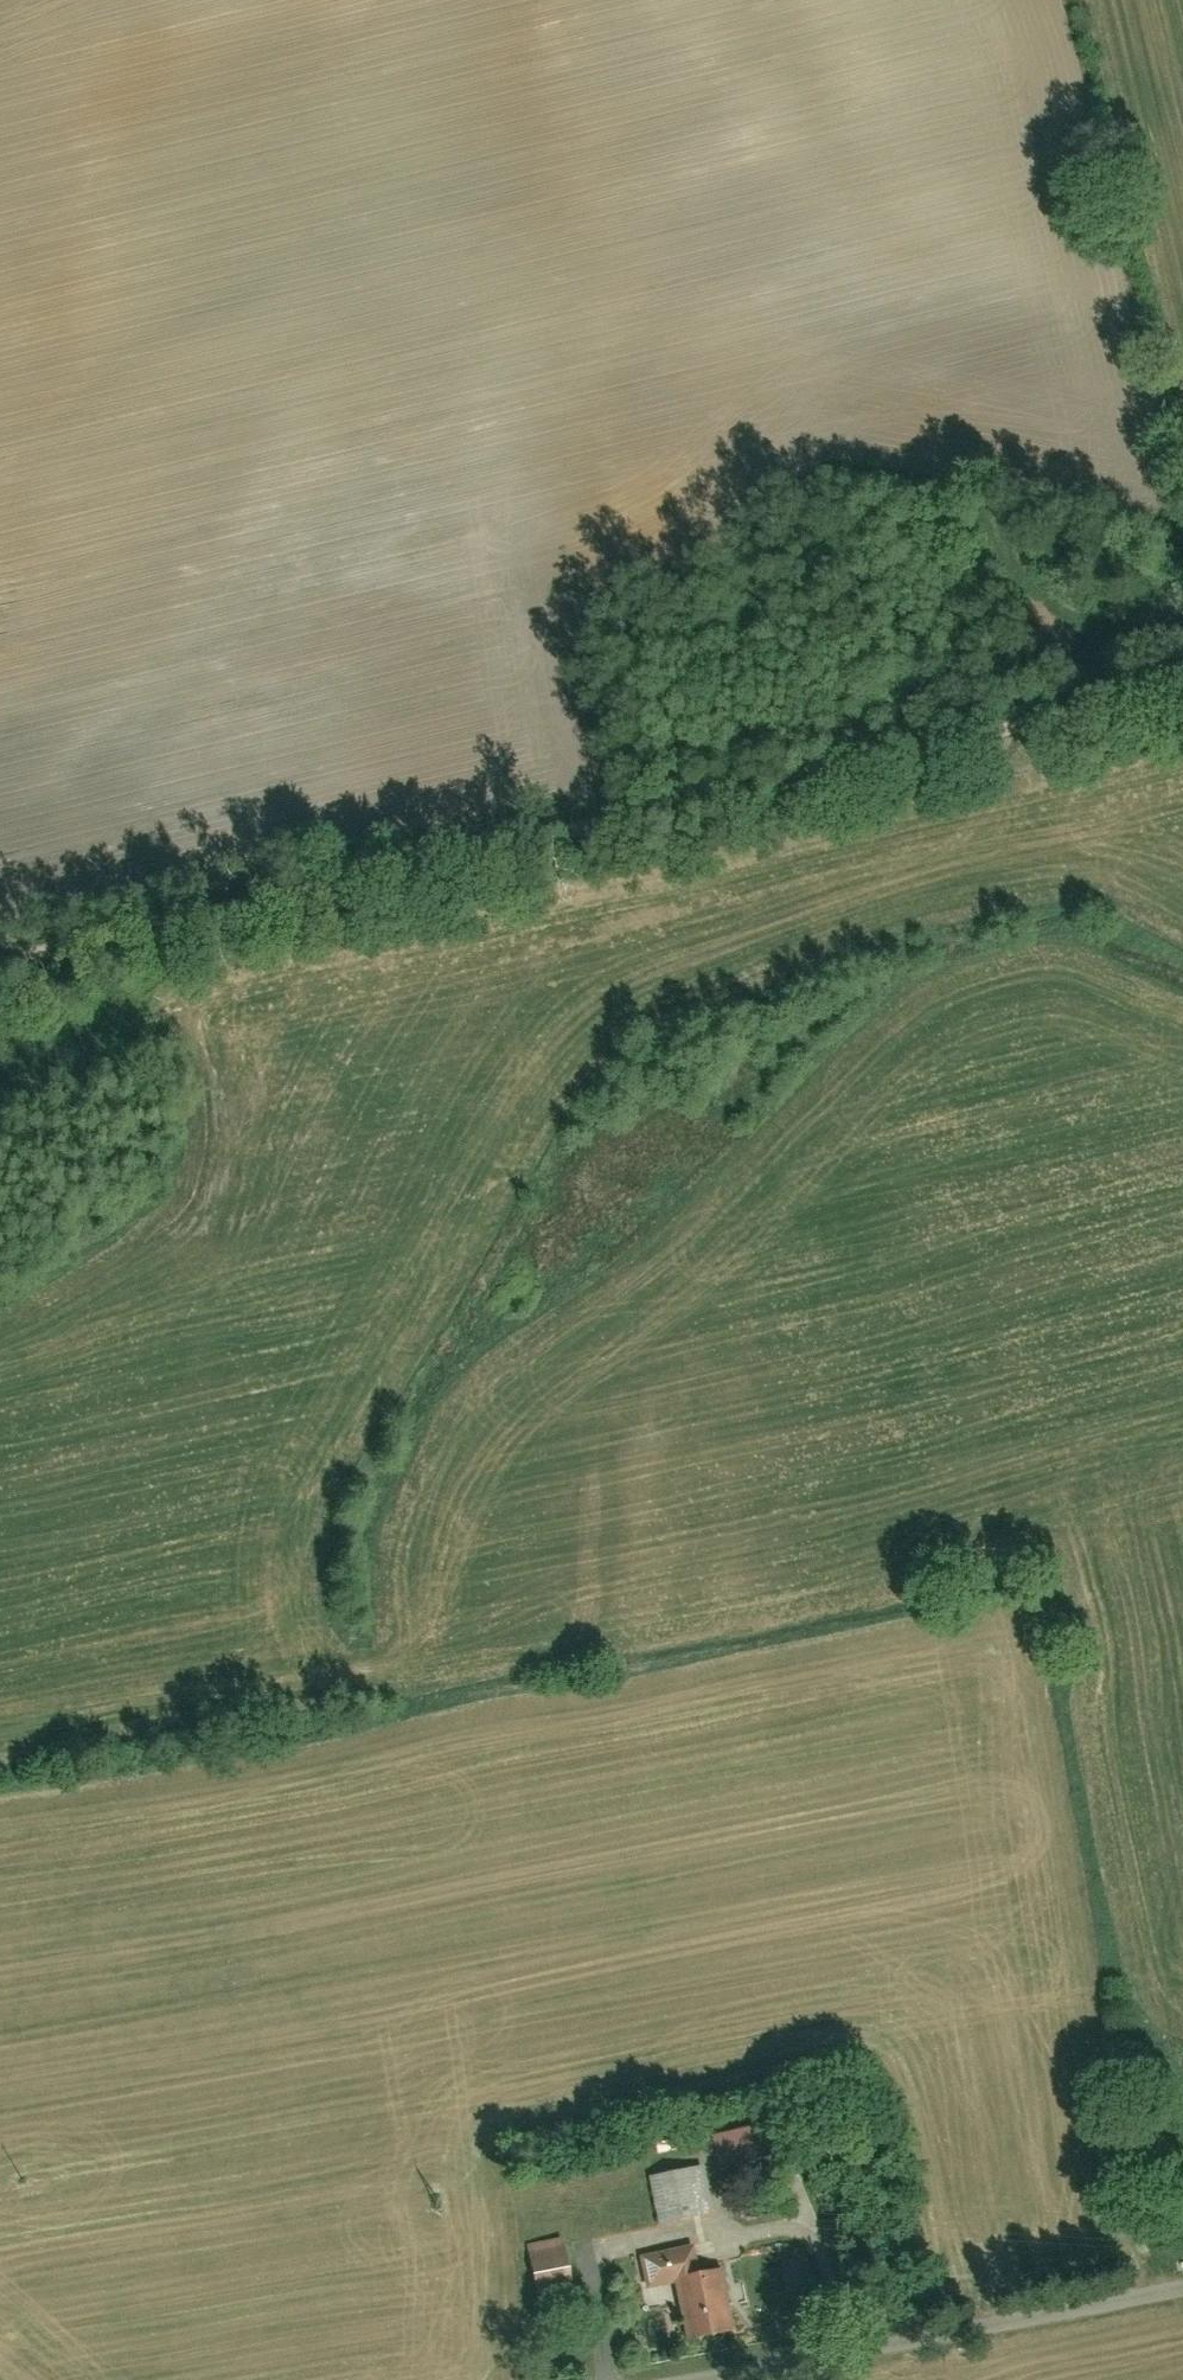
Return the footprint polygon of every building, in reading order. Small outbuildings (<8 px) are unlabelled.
[(713,2139),(721,2177),(752,2170),(744,2132),(713,2139)] [(649,2179),(658,2226),(714,2216),(705,2169),(649,2179)] [(721,2267),(699,2271),(694,2245),(643,2255),(652,2300),(677,2295),(686,2344),(735,2335),(721,2267)] [(525,2254),(537,2312),(574,2304),(562,2247),(525,2254)]
